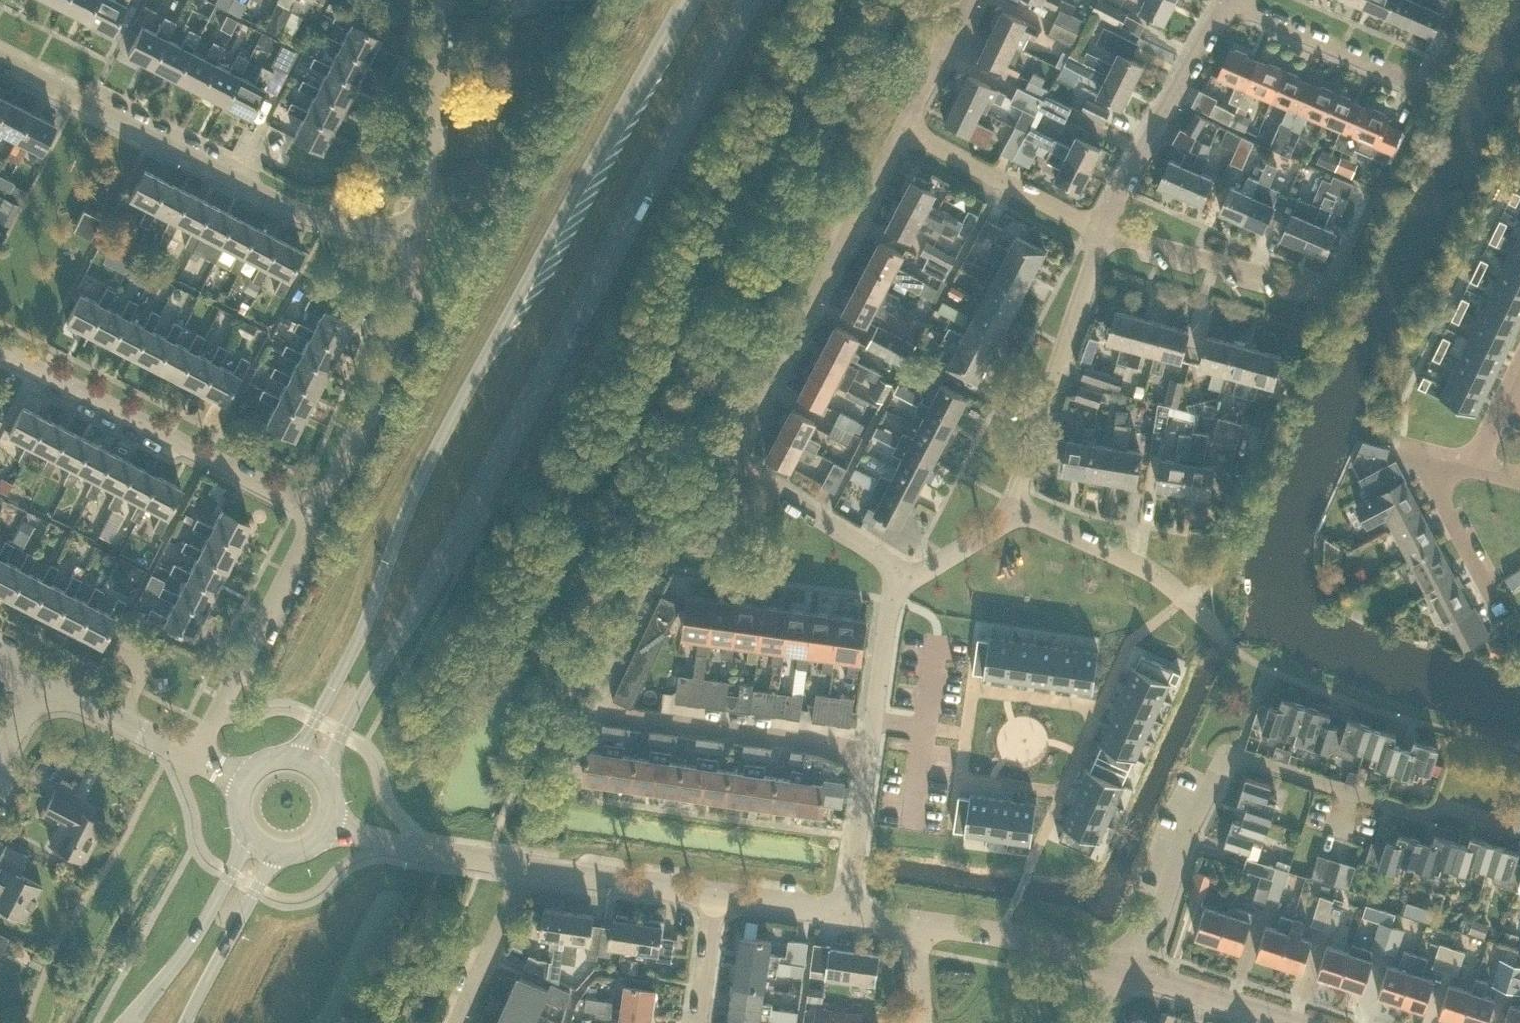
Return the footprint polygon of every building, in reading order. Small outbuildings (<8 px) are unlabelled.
[(86,20),(96,0),(66,0),(62,8),(86,20)] [(86,20),(111,33),(128,0),(96,0),(86,20)] [(231,0),(217,0),(215,4),(227,10),(232,0),(231,0)] [(276,1),(277,1),(263,28),(278,35),(291,9),(287,7),(291,0),(276,0),(276,1)] [(1041,2),(1041,1),(1060,10),(1054,21),(1080,34),(1086,21),(1071,13),(1075,5),(1065,0),(1037,0),(1041,2)] [(1092,11),(1121,26),(1127,13),(1102,0),(1098,0),(1092,11)] [(1140,8),(1165,21),(1175,0),(1144,0),(1140,8)] [(1362,4),(1385,14),(1391,0),(1364,0),(1362,4)] [(1408,24),(1418,0),(1391,0),(1385,14),(1408,24)] [(1432,35),(1442,11),(1447,0),(1418,0),(1408,24),(1432,35)] [(1026,22),(1026,21),(1003,10),(991,35),(1021,49),(1022,49),(1027,37),(1034,41),(1035,39),(1040,29),(1026,22)] [(130,17),(122,12),(113,30),(121,34),(130,17)] [(352,20),(336,12),(332,21),(348,29),(341,43),(339,46),(367,60),(379,37),(351,23),(352,20)] [(219,28),(230,34),(237,21),(226,15),(219,28)] [(127,54),(152,67),(166,39),(175,22),(163,16),(155,33),(141,26),(127,54)] [(1054,21),(1049,34),(1074,46),(1080,34),(1054,21)] [(1087,50),(1083,59),(1133,85),(1143,65),(1131,59),(1139,42),(1104,26),(1097,41),(1119,53),(1114,63),(1087,50)] [(152,67),(176,79),(190,52),(190,51),(199,35),(188,29),(179,46),(166,39),(152,67)] [(355,83),(367,60),(339,46),(341,43),(325,35),(321,43),(337,51),(329,65),(327,69),(355,83)] [(1003,68),(1018,75),(1023,65),(1015,62),(1021,49),(991,35),(980,58),(1003,69),(1003,68)] [(176,79),(201,91),(215,64),(214,64),(223,47),(212,41),(203,58),(190,52),(176,79)] [(270,65),(286,73),(297,51),(281,43),(270,65)] [(1228,101),(1237,105),(1256,60),(1246,55),(1247,53),(1236,48),(1235,51),(1231,49),(1218,79),(1235,86),(1228,101)] [(201,91),(225,104),(239,77),(238,77),(247,59),(236,53),(227,71),(215,64),(201,91)] [(1103,83),(1098,95),(1122,107),(1133,85),(1083,59),(1082,60),(1069,53),(1062,69),(1075,76),(1078,70),(1103,83)] [(344,105),(355,83),(327,69),(329,65),(313,57),(309,65),(325,73),(317,88),(316,91),(344,105)] [(1235,112),(1234,112),(1229,123),(1245,131),(1251,117),(1244,114),(1246,109),(1253,93),(1270,101),(1283,71),(1280,70),(1281,68),(1269,63),(1269,65),(1256,60),(1237,105),(1235,110),(1235,112)] [(225,104),(250,117),(272,72),(261,66),(252,83),(239,77),(225,104)] [(1029,79),(1025,89),(1044,99),(1047,95),(1046,95),(1049,89),(1042,86),(1046,78),(1033,71),(1030,79),(1029,79)] [(1287,73),(1283,71),(1270,101),(1287,108),(1281,123),(1271,148),(1279,152),(1309,83),(1298,78),(1299,76),(1288,71),(1287,73)] [(992,99),(1001,103),(1005,93),(991,86),(991,85),(969,74),(957,98),(986,112),(992,99)] [(333,127),(344,105),(316,91),(317,88),(302,80),(297,88),(313,96),(306,111),(305,113),(333,127)] [(1289,156),(1291,150),(1306,116),(1323,123),(1335,94),(1332,93),(1333,91),(1322,86),(1321,88),(1309,83),(1279,152),(1289,156)] [(1035,114),(1038,108),(1039,109),(1044,99),(1025,89),(1018,86),(1011,102),(1035,114)] [(1340,96),(1335,94),(1323,123),(1340,131),(1333,146),(1343,150),(1361,105),(1351,101),(1351,99),(1341,94),(1340,96)] [(1047,95),(1044,99),(1039,109),(1065,121),(1072,107),(1047,95)] [(955,130),(987,145),(994,129),(975,120),(980,109),(957,98),(946,121),(957,127),(955,130)] [(1111,110),(1087,98),(1081,111),(1104,123),(1111,110)] [(5,99),(0,110),(0,135),(1,132),(15,139),(16,139),(30,111),(5,99)] [(1229,123),(1234,112),(1215,102),(1210,113),(1229,123)] [(287,110),(302,119),(293,137),(280,130),(274,143),(301,157),(308,144),(321,151),(333,127),(305,113),(306,111),(291,103),(287,110)] [(1384,115),(1385,114),(1374,109),(1373,111),(1361,105),(1343,150),(1352,153),(1354,147),(1387,161),(1401,130),(1385,124),(1388,117),(1384,115)] [(55,124),(30,111),(16,139),(15,139),(7,155),(18,161),(26,145),(41,152),(55,124)] [(1187,129),(1195,134),(1205,117),(1196,113),(1187,129)] [(1016,153),(1025,136),(1027,132),(1020,128),(1015,126),(1001,152),(1013,158),(1016,153)] [(1030,126),(1027,132),(1025,136),(1090,169),(1101,148),(1077,136),(1071,147),(1056,139),(1030,127),(1030,126)] [(1179,193),(1191,167),(1203,139),(1181,127),(1172,142),(1187,149),(1181,163),(1170,159),(1159,184),(1179,193)] [(1227,128),(1220,143),(1234,150),(1240,135),(1227,128)] [(1254,141),(1240,135),(1234,150),(1235,150),(1230,162),(1243,167),(1254,141)] [(1080,190),(1090,169),(1025,136),(1013,158),(1030,166),(1037,151),(1048,157),(1046,160),(1061,167),(1055,178),(1064,182),(1061,188),(1077,195),(1080,190)] [(1212,144),(1203,139),(1191,167),(1179,193),(1201,202),(1212,177),(1201,172),(1208,156),(1207,155),(1212,144)] [(1323,148),(1317,161),(1334,169),(1340,155),(1323,148)] [(1341,156),(1340,155),(1334,169),(1335,169),(1351,177),(1357,163),(1341,156)] [(1287,196),(1279,193),(1280,190),(1269,186),(1277,165),(1266,161),(1264,168),(1263,167),(1241,219),(1263,229),(1270,214),(1278,218),(1287,196)] [(1255,164),(1251,175),(1248,174),(1241,190),(1231,185),(1220,211),(1241,219),(1263,167),(1255,164)] [(167,181),(144,170),(129,197),(147,206),(138,222),(147,226),(155,210),(153,209),(167,181)] [(0,175),(0,188),(8,192),(13,182),(0,175)] [(959,229),(957,233),(967,239),(979,215),(969,209),(963,220),(929,203),(935,193),(926,188),(929,181),(917,175),(914,181),(912,180),(900,203),(923,215),(930,219),(927,224),(941,231),(945,222),(959,229)] [(1330,181),(1302,246),(1324,255),(1335,231),(1324,226),(1335,199),(1332,198),(1334,193),(1347,198),(1354,183),(1333,175),(1331,181),(1330,181)] [(1294,195),(1297,188),(1292,185),(1287,196),(1278,218),(1287,222),(1281,237),(1302,246),(1330,180),(1323,177),(1312,203),(1309,202),(1299,198),(1294,195)] [(189,193),(167,181),(153,209),(155,210),(169,218),(161,233),(162,234),(168,237),(169,238),(177,222),(175,221),(189,193)] [(1508,201),(1515,205),(1519,194),(1513,190),(1508,201)] [(211,205),(189,193),(175,221),(177,222),(192,229),(183,245),(192,249),(200,233),(197,232),(211,205)] [(20,205),(4,197),(0,204),(0,220),(9,225),(20,205)] [(917,227),(938,238),(942,231),(955,237),(957,233),(959,229),(945,222),(941,231),(927,224),(930,219),(923,215),(900,203),(887,227),(911,239),(917,227)] [(234,216),(211,205),(197,232),(200,233),(214,241),(206,257),(214,261),(222,245),(220,244),(234,216)] [(90,238),(100,218),(83,209),(73,229),(90,238)] [(257,227),(234,216),(220,244),(222,245),(237,253),(229,268),(237,273),(245,257),(242,255),(257,227)] [(1045,250),(1017,235),(1008,253),(1004,251),(1006,247),(996,241),(1003,228),(986,219),(975,241),(990,249),(1033,271),(1039,261),(1041,261),(1045,254),(1044,251),(1045,250)] [(1499,219),(1494,230),(1501,234),(1506,223),(1499,219)] [(279,239),(257,227),(242,255),(245,257),(259,264),(251,280),(259,284),(267,268),(265,267),(279,239)] [(1494,230),(1488,241),(1496,244),(1501,234),(1494,230)] [(162,234),(158,242),(164,245),(168,237),(162,234)] [(302,251),(279,239),(265,267),(267,268),(282,275),(273,291),(282,295),(290,279),(288,278),(302,251)] [(1506,260),(1519,267),(1519,243),(1515,240),(1506,260)] [(927,241),(921,253),(951,269),(957,257),(927,241)] [(924,281),(896,266),(903,254),(879,242),(867,265),(890,277),(918,292),(924,281)] [(1022,293),(1033,271),(990,249),(985,258),(1001,266),(995,279),(1022,293)] [(921,254),(927,257),(928,258),(923,268),(944,280),(950,269),(951,269),(921,253),(921,254)] [(118,255),(113,264),(125,270),(129,261),(118,255)] [(965,257),(965,258),(961,267),(972,273),(977,263),(965,257)] [(1480,258),(1475,269),(1482,272),(1487,262),(1480,258)] [(1496,279),(1519,291),(1519,267),(1506,260),(1496,279)] [(990,270),(977,263),(972,273),(985,279),(987,275),(990,270)] [(897,315),(901,307),(895,304),(899,297),(884,289),(890,277),(867,265),(856,287),(886,303),(883,308),(897,315)] [(1475,269),(1469,280),(1477,283),(1482,272),(1475,269)] [(995,279),(983,301),(1011,315),(1022,293),(995,279)] [(1487,298),(1519,315),(1519,291),(1496,279),(1487,298)] [(965,291),(952,284),(948,291),(949,293),(948,294),(958,300),(960,297),(961,298),(965,291)] [(66,321),(89,333),(103,305),(107,307),(115,291),(106,287),(98,302),(81,293),(66,321)] [(843,311),(866,323),(873,311),(888,319),(892,313),(910,323),(915,314),(901,307),(897,315),(883,308),(886,303),(856,287),(843,311)] [(305,307),(321,315),(313,330),(312,333),(339,347),(351,324),(324,311),(325,308),(330,299),(313,291),(309,299),(305,307)] [(1461,297),(1456,308),(1463,311),(1468,300),(1461,297)] [(89,333),(112,345),(126,317),(129,318),(137,302),(129,298),(121,314),(107,307),(103,305),(89,333)] [(1477,318),(1513,335),(1519,321),(1519,315),(1487,298),(1477,318)] [(938,309),(950,316),(955,306),(943,300),(938,309)] [(244,314),(249,305),(242,301),(237,310),(237,311),(244,314)] [(1011,315),(983,301),(972,322),(999,336),(1011,315)] [(950,316),(963,323),(968,313),(955,306),(950,316)] [(1456,308),(1451,318),(1458,322),(1463,311),(1456,308)] [(112,345),(134,356),(148,329),(151,330),(159,314),(151,310),(143,326),(129,318),(126,317),(112,345)] [(1116,311),(1108,340),(1122,344),(1117,361),(1127,364),(1128,364),(1140,317),(1116,311)] [(285,316),(281,324),(293,330),(297,322),(285,316)] [(1164,323),(1140,317),(1128,364),(1139,367),(1143,350),(1155,353),(1164,323)] [(1477,318),(1468,337),(1504,355),(1513,335),(1477,318)] [(236,331),(250,338),(256,326),(242,319),(236,331)] [(134,356),(157,368),(171,340),(174,341),(182,326),(173,322),(165,337),(151,330),(148,329),(134,356)] [(297,322),(293,330),(309,338),(301,353),(300,356),(328,370),(339,347),(312,333),(313,330),(297,322)] [(949,326),(945,335),(988,358),(999,336),(972,322),(966,334),(949,326)] [(1180,360),(1188,330),(1164,323),(1155,353),(1151,371),(1162,373),(1167,356),(1180,360)] [(878,324),(872,335),(910,355),(916,344),(878,324)] [(857,361),(860,354),(852,350),(859,338),(835,326),(824,348),(854,364),(856,360),(857,361)] [(157,368),(179,379),(193,351),(196,353),(204,337),(196,333),(188,349),(174,341),(171,340),(157,368)] [(867,346),(889,358),(904,366),(910,355),(872,335),(867,346)] [(988,358),(945,335),(940,343),(956,352),(950,365),(945,362),(940,371),(958,381),(963,372),(977,379),(978,377),(980,377),(984,370),(983,367),(988,358)] [(1220,389),(1225,372),(1233,342),(1208,335),(1200,365),(1215,369),(1210,386),(1220,389)] [(1442,336),(1437,346),(1444,350),(1449,339),(1442,336)] [(1090,365),(1095,351),(1099,341),(1089,337),(1088,341),(1080,362),(1090,365)] [(1468,337),(1458,357),(1494,374),(1504,355),(1468,337)] [(1256,349),(1233,342),(1225,372),(1239,375),(1234,393),(1244,395),(1256,349)] [(179,379),(201,391),(215,363),(218,365),(226,349),(219,345),(210,360),(196,353),(193,351),(179,379)] [(301,353),(285,345),(281,353),(297,361),(290,375),(289,378),(316,392),(328,370),(300,356),(301,353)] [(1437,346),(1432,357),(1439,361),(1444,350),(1437,346)] [(824,348),(812,371),(835,383),(842,370),(849,374),(852,369),(864,376),(868,367),(857,361),(856,360),(854,364),(824,348)] [(1256,349),(1244,395),(1254,398),(1259,381),(1272,385),(1269,394),(1280,397),(1291,373),(1277,370),(1281,355),(1256,349)] [(233,372),(218,365),(215,363),(201,391),(224,403),(238,376),(240,377),(249,360),(241,356),(233,372)] [(1458,357),(1449,376),(1485,394),(1494,374),(1458,357)] [(1086,364),(1082,377),(1104,385),(1119,390),(1123,376),(1114,373),(1090,365),(1086,364)] [(305,415),(316,392),(289,378),(290,375),(274,367),(270,375),(286,383),(279,397),(277,400),(305,415)] [(879,383),(882,377),(883,375),(868,367),(864,376),(879,383)] [(835,383),(812,371),(799,395),(822,408),(835,383)] [(1423,375),(1418,386),(1425,390),(1430,379),(1423,375)] [(1449,376),(1439,397),(1475,414),(1485,394),(1449,376)] [(883,401),(893,383),(882,377),(879,383),(873,396),(883,401)] [(1165,401),(1179,404),(1185,381),(1171,377),(1165,401)] [(896,388),(894,392),(906,398),(911,389),(899,383),(896,388)] [(941,384),(930,405),(956,419),(967,397),(941,384)] [(1137,384),(1133,396),(1143,398),(1147,386),(1137,384)] [(1102,393),(1080,386),(1076,398),(1098,405),(1102,393)] [(279,397),(263,389),(258,398),(274,406),(265,423),(293,437),(305,415),(277,400),(279,397)] [(925,396),(911,389),(906,398),(917,405),(919,405),(922,401),(925,396)] [(1213,416),(1216,405),(1205,402),(1202,413),(1213,416)] [(1150,452),(1162,454),(1166,430),(1170,405),(1158,403),(1154,428),(1150,452)] [(945,440),(956,419),(930,405),(919,426),(945,440)] [(31,446),(45,419),(22,407),(8,434),(25,443),(17,459),(26,463),(34,447),(31,446)] [(792,410),(780,432),(816,451),(821,442),(808,435),(815,422),(792,410)] [(841,411),(835,423),(853,433),(855,430),(861,433),(865,424),(860,421),(860,420),(841,411)] [(1118,411),(1116,423),(1125,425),(1127,412),(1118,411)] [(1219,417),(1215,429),(1235,434),(1239,435),(1242,423),(1219,417)] [(68,430),(45,419),(31,446),(34,447),(48,455),(40,471),(48,475),(56,459),(53,458),(68,430)] [(829,434),(847,444),(853,433),(835,423),(829,434)] [(1119,438),(1117,447),(1112,479),(1120,480),(1122,484),(1131,485),(1133,482),(1136,483),(1141,451),(1129,449),(1133,426),(1125,425),(1116,423),(1114,437),(1119,438)] [(884,441),(889,431),(877,425),(876,426),(872,434),(884,441)] [(1092,443),(1093,443),(1096,427),(1085,425),(1082,442),(1058,438),(1055,458),(1066,460),(1064,471),(1066,475),(1074,476),(1077,473),(1087,475),(1092,443)] [(901,437),(889,431),(884,441),(895,447),(897,448),(899,443),(934,461),(945,440),(919,426),(913,437),(903,432),(901,437)] [(1239,435),(1235,434),(1215,429),(1213,440),(1236,446),(1239,435)] [(90,441),(68,430),(53,458),(56,459),(71,467),(62,483),(70,487),(78,471),(76,470),(90,441)] [(1192,435),(1189,434),(1181,490),(1194,492),(1193,496),(1205,498),(1205,494),(1209,494),(1213,466),(1203,465),(1208,433),(1192,431),(1192,435)] [(791,468),(798,456),(811,463),(816,451),(780,432),(768,456),(791,468)] [(1171,488),(1181,490),(1189,434),(1179,433),(1175,461),(1160,459),(1156,486),(1160,486),(1159,490),(1170,492),(1171,488)] [(113,453),(90,441),(76,470),(78,471),(93,479),(84,495),(93,499),(101,483),(98,482),(113,453)] [(1386,459),(1386,458),(1389,448),(1363,441),(1358,451),(1386,459)] [(934,461),(899,443),(897,448),(895,447),(893,453),(903,458),(897,468),(923,482),(934,461)] [(1117,447),(1093,443),(1092,443),(1087,475),(1089,479),(1098,480),(1100,477),(1112,479),(1117,447)] [(135,465),(113,453),(98,482),(101,483),(115,491),(107,506),(115,511),(124,495),(121,493),(135,465)] [(1370,498),(1356,505),(1367,527),(1386,517),(1392,528),(1420,513),(1405,481),(1395,461),(1390,463),(1382,467),(1360,479),(1370,498)] [(835,492),(847,468),(835,462),(822,485),(835,492)] [(157,476),(135,465),(121,493),(124,495),(138,502),(130,518),(138,523),(146,506),(143,505),(157,476)] [(850,476),(863,483),(868,473),(855,467),(850,476)] [(875,484),(912,503),(923,482),(897,468),(891,479),(880,474),(878,479),(875,484)] [(873,489),(875,484),(878,479),(868,473),(863,483),(873,489)] [(181,488),(157,476),(143,505),(146,506),(160,513),(152,529),(160,534),(169,517),(167,515),(181,488)] [(11,483),(0,478),(0,479),(0,490),(6,493),(11,483)] [(214,481),(208,492),(219,498),(225,487),(214,481)] [(11,483),(6,493),(14,497),(19,488),(11,483)] [(875,510),(869,507),(863,518),(885,529),(890,519),(901,525),(912,503),(875,484),(873,489),(870,495),(880,500),(875,510)] [(249,522),(222,508),(212,527),(197,519),(194,523),(193,527),(208,535),(210,531),(237,545),(249,522)] [(1437,545),(1420,513),(1392,528),(1408,559),(1437,545)] [(109,541),(114,531),(104,526),(99,536),(109,541)] [(13,545),(8,554),(13,557),(19,548),(21,549),(30,533),(19,527),(11,543),(13,545)] [(226,568),(237,545),(210,531),(208,535),(201,549),(185,541),(183,546),(181,549),(197,557),(199,554),(226,568)] [(2,559),(5,560),(8,554),(13,545),(11,543),(5,540),(0,549),(0,563),(2,559)] [(1425,591),(1453,577),(1437,545),(1408,559),(1425,591)] [(19,568),(5,560),(2,559),(0,563),(0,593),(10,598),(24,571),(27,572),(35,556),(28,552),(19,568)] [(215,591),(226,568),(199,554),(197,557),(189,571),(174,563),(170,572),(185,580),(187,577),(215,591)] [(10,598),(33,610),(47,581),(49,583),(57,567),(50,563),(42,579),(27,572),(24,571),(10,598)] [(72,575),(78,578),(83,569),(76,565),(71,574),(72,575)] [(1355,571),(1359,578),(1366,574),(1362,567),(1355,571)] [(72,575),(64,591),(49,583),(47,581),(33,610),(55,621),(69,593),(72,595),(80,579),(78,578),(72,575)] [(203,613),(215,591),(187,577),(185,580),(178,594),(162,586),(158,594),(174,602),(175,599),(203,613)] [(1442,624),(1455,617),(1460,627),(1458,629),(1466,645),(1488,633),(1474,607),(1470,609),(1453,577),(1425,591),(1434,608),(1429,610),(1436,623),(1440,621),(1442,624)] [(55,621),(77,633),(92,605),(95,606),(103,590),(95,586),(87,602),(72,595),(69,593),(55,621)] [(662,595),(657,606),(676,615),(681,604),(662,595)] [(709,639),(715,599),(689,595),(683,635),(699,637),(693,677),(690,676),(687,704),(700,706),(709,639)] [(114,618),(117,619),(125,602),(117,598),(109,613),(95,606),(92,605),(77,633),(101,645),(114,618)] [(167,617),(151,609),(147,617),(163,625),(165,623),(191,637),(203,613),(175,599),(174,602),(167,617)] [(740,602),(715,599),(709,639),(724,641),(722,656),(732,657),(734,642),(735,642),(740,602)] [(765,605),(740,602),(735,642),(749,644),(747,659),(757,661),(759,645),(765,605)] [(772,663),(783,664),(785,649),(790,609),(765,605),(759,645),(773,647),(772,663)] [(676,615),(657,606),(652,616),(671,625),(676,615)] [(797,667),(807,669),(810,652),(815,612),(790,609),(785,649),(799,651),(797,667)] [(822,669),(832,671),(835,656),(840,616),(815,612),(810,652),(824,655),(822,669)] [(652,616),(647,626),(666,635),(671,625),(652,616)] [(866,619),(840,616),(835,656),(849,658),(847,674),(857,675),(860,659),(861,659),(866,619)] [(642,637),(661,646),(666,635),(647,626),(642,637)] [(642,637),(637,647),(657,656),(661,646),(642,637)] [(984,674),(983,676),(1006,680),(1011,640),(989,637),(989,640),(987,648),(986,656),(985,665),(984,674)] [(978,638),(977,647),(987,648),(989,640),(978,638)] [(1011,640),(1006,680),(1027,683),(1033,643),(1011,640)] [(1033,643),(1027,683),(1049,686),(1054,646),(1033,643)] [(1489,654),(1502,656),(1504,646),(1491,643),(1489,654)] [(1054,646),(1049,686),(1070,689),(1075,649),(1054,646)] [(632,657),(651,667),(657,656),(637,647),(632,657)] [(977,647),(976,655),(986,656),(987,648),(977,647)] [(1075,649),(1070,689),(1092,692),(1098,652),(1075,649)] [(1131,665),(1124,682),(1160,698),(1168,681),(1165,680),(1171,668),(1139,654),(1133,666),(1131,665)] [(976,655),(975,663),(985,665),(986,656),(976,655)] [(647,677),(651,667),(632,657),(627,667),(647,677)] [(975,663),(974,672),(984,674),(985,665),(975,663)] [(642,687),(647,677),(627,667),(622,678),(642,687)] [(1173,669),(1168,680),(1176,683),(1181,672),(1173,669)] [(637,697),(642,687),(622,678),(617,688),(637,697)] [(725,709),(729,681),(715,679),(711,707),(725,709)] [(1124,682),(1115,702),(1151,718),(1160,698),(1124,682)] [(737,711),(750,713),(753,689),(754,685),(740,683),(737,711)] [(631,708),(637,697),(617,688),(612,699),(631,708)] [(753,689),(750,713),(775,716),(779,692),(753,689)] [(815,693),(812,721),(825,723),(829,695),(815,693)] [(790,694),(786,718),(800,720),(803,696),(797,695),(790,694)] [(837,725),(851,727),(854,699),(841,697),(837,725)] [(1289,727),(1299,730),(1307,706),(1282,698),(1279,707),(1270,704),(1269,707),(1259,704),(1252,725),(1262,728),(1287,736),(1289,727)] [(1115,702),(1106,721),(1142,738),(1151,718),(1115,702)] [(1331,713),(1307,706),(1299,730),(1307,733),(1304,742),(1329,750),(1337,725),(1328,722),(1331,713)] [(1345,728),(1337,725),(1329,750),(1353,758),(1355,749),(1365,752),(1373,727),(1347,719),(1345,728)] [(1106,721),(1097,742),(1099,743),(1107,747),(1115,750),(1122,754),(1130,757),(1133,758),(1142,738),(1106,721)] [(601,736),(615,737),(617,726),(603,724),(601,736)] [(617,726),(615,737),(629,739),(630,728),(617,726)] [(1373,754),(1369,763),(1395,771),(1403,747),(1394,743),(1397,735),(1373,727),(1365,752),(1373,754)] [(649,743),(663,745),(664,732),(650,730),(649,743)] [(676,747),(678,734),(664,732),(663,745),(676,747)] [(695,749),(709,751),(711,739),(697,737),(695,749)] [(723,753),(725,741),(711,739),(709,751),(723,753)] [(613,754),(615,743),(604,741),(603,752),(589,750),(585,780),(609,783),(613,754)] [(1411,749),(1403,747),(1395,771),(1419,779),(1421,770),(1431,773),(1431,772),(1441,775),(1444,766),(1434,762),(1439,748),(1414,741),(1411,749)] [(609,783),(633,787),(637,757),(624,755),(625,745),(615,743),(613,754),(609,783)] [(1099,743),(1095,753),(1103,756),(1107,747),(1099,743)] [(745,744),(743,755),(746,756),(757,757),(758,746),(745,744)] [(770,759),(772,748),(758,746),(757,757),(770,759)] [(1107,747),(1103,756),(1110,760),(1115,750),(1107,747)] [(660,760),(662,749),(651,748),(650,759),(637,757),(633,787),(656,790),(660,760)] [(656,790),(679,793),(684,764),(671,762),(672,751),(662,749),(660,760),(656,790)] [(1115,750),(1110,760),(1118,763),(1122,754),(1115,750)] [(792,752),(791,761),(803,763),(804,754),(792,752)] [(1303,755),(1293,752),(1290,762),(1300,765),(1303,755)] [(583,756),(572,754),(571,762),(582,763),(583,756)] [(820,756),(804,754),(803,763),(804,763),(803,769),(802,769),(796,810),(821,813),(823,803),(842,806),(846,783),(826,780),(825,784),(814,782),(816,768),(833,770),(834,761),(820,756)] [(1122,754),(1118,763),(1126,767),(1130,757),(1122,754)] [(707,767),(709,756),(699,755),(697,765),(684,764),(679,793),(703,797),(707,767)] [(703,797),(726,800),(731,770),(717,769),(719,758),(709,756),(707,767),(703,797)] [(1093,759),(1089,768),(1097,772),(1101,763),(1093,759)] [(731,770),(726,800),(750,803),(754,774),(756,763),(755,763),(745,761),(744,772),(731,770)] [(750,803),(773,807),(777,777),(765,775),(766,764),(756,763),(754,774),(750,803)] [(1101,763),(1097,772),(1104,775),(1108,766),(1101,763)] [(1368,767),(1361,765),(1357,777),(1364,779),(1368,767)] [(1108,766),(1104,775),(1112,779),(1116,769),(1108,766)] [(1086,767),(1077,788),(1113,804),(1122,784),(1120,782),(1112,779),(1104,775),(1097,772),(1089,768),(1086,767)] [(796,810),(802,769),(793,768),(791,779),(777,777),(773,807),(796,810)] [(1116,769),(1112,779),(1120,782),(1124,773),(1116,769)] [(1345,780),(1344,780),(1347,781),(1354,783),(1356,776),(1357,772),(1348,769),(1345,780)] [(1277,796),(1268,793),(1271,785),(1247,777),(1239,801),(1248,805),(1245,814),(1269,821),(1277,796)] [(63,819),(50,844),(83,861),(103,823),(73,807),(79,796),(57,785),(44,809),(63,819)] [(1077,788),(1068,808),(1104,824),(1113,804),(1077,788)] [(964,831),(964,834),(987,837),(992,797),(970,794),(969,797),(968,806),(967,814),(966,822),(964,831)] [(959,796),(958,804),(968,806),(969,797),(959,796)] [(992,797),(987,837),(1008,840),(1014,800),(992,797)] [(1014,800),(1008,840),(1030,843),(1036,804),(1014,800)] [(958,804),(957,813),(967,814),(968,806),(958,804)] [(1063,826),(1057,838),(1089,852),(1094,840),(1097,841),(1104,824),(1068,808),(1060,825),(1063,826)] [(957,813),(955,821),(966,822),(967,814),(957,813)] [(1233,818),(1225,843),(1249,851),(1253,841),(1261,844),(1269,821),(1245,814),(1243,821),(1233,818)] [(955,821),(954,830),(964,831),(966,822),(955,821)] [(1407,863),(1416,865),(1423,842),(1399,834),(1397,843),(1387,840),(1386,845),(1371,841),(1366,860),(1379,864),(1404,873),(1407,863)] [(1423,842),(1416,865),(1440,873),(1443,865),(1450,867),(1458,843),(1435,835),(1432,845),(1423,842)] [(1479,866),(1487,869),(1495,845),(1471,837),(1467,846),(1458,843),(1450,867),(1476,875),(1479,866)] [(1517,889),(1519,879),(1519,863),(1515,862),(1519,852),(1495,845),(1487,869),(1496,872),(1493,881),(1517,889)] [(26,917),(42,885),(19,873),(25,862),(1,851),(0,853),(0,907),(2,904),(26,917)] [(1322,880),(1330,858),(1318,854),(1311,877),(1322,880)] [(1276,866),(1275,866),(1246,857),(1243,868),(1261,874),(1260,874),(1273,878),(1276,866)] [(1322,880),(1334,884),(1341,861),(1330,858),(1322,880)] [(1276,866),(1280,868),(1288,870),(1290,863),(1277,859),(1275,866),(1276,866)] [(1334,884),(1348,889),(1355,866),(1341,861),(1334,884)] [(1276,866),(1273,878),(1267,896),(1279,899),(1288,870),(1280,868),(1276,866)] [(1212,875),(1197,870),(1189,894),(1204,899),(1212,875)] [(1267,896),(1273,878),(1261,875),(1251,904),(1263,908),(1267,896)] [(1323,931),(1332,904),(1331,904),(1332,899),(1320,895),(1311,924),(1323,927),(1323,931)] [(1332,904),(1323,931),(1335,935),(1343,908),(1342,907),(1345,900),(1334,896),(1331,904),(1332,904)] [(1285,912),(1293,914),(1296,903),(1288,901),(1285,912)] [(1195,935),(1219,943),(1231,905),(1230,905),(1228,912),(1205,905),(1195,935)] [(1253,913),(1231,905),(1219,943),(1241,950),(1253,913)] [(1422,907),(1418,920),(1429,923),(1433,911),(1422,907)] [(559,981),(562,961),(569,912),(545,908),(541,935),(551,936),(550,948),(554,948),(552,961),(537,959),(529,955),(524,965),(559,981)] [(594,915),(569,912),(562,961),(576,963),(579,940),(589,941),(587,957),(598,958),(599,952),(602,925),(593,924),(594,915)] [(620,962),(621,962),(621,970),(631,971),(638,922),(626,920),(627,916),(616,914),(616,918),(614,918),(613,927),(602,925),(599,952),(611,954),(613,945),(622,946),(620,962)] [(1256,955),(1279,963),(1294,917),(1293,917),(1293,919),(1281,915),(1277,928),(1266,925),(1256,955)] [(1312,939),(1301,936),(1306,921),(1294,917),(1279,963),(1302,970),(1312,939)] [(1489,923),(1473,918),(1469,931),(1485,936),(1489,923)] [(638,922),(631,971),(644,973),(648,950),(658,951),(657,959),(671,961),(675,939),(661,937),(662,925),(660,925),(661,921),(648,919),(648,923),(638,922)] [(1371,946),(1385,950),(1393,925),(1379,921),(1371,946)] [(1396,954),(1404,929),(1393,925),(1385,950),(1396,954)] [(1519,934),(1505,930),(1503,939),(1517,943),(1519,934)] [(737,962),(767,966),(777,967),(776,972),(789,975),(791,965),(805,967),(808,942),(795,940),(788,939),(786,956),(769,953),(771,941),(741,937),(737,962)] [(524,944),(513,939),(509,947),(520,953),(524,944)] [(830,946),(815,943),(811,968),(827,970),(825,980),(876,987),(880,956),(862,953),(862,954),(855,953),(855,952),(830,949),(830,946)] [(1439,943),(1432,966),(1445,970),(1453,947),(1439,943)] [(1327,944),(1317,975),(1341,983),(1351,952),(1327,944)] [(1465,951),(1453,947),(1445,970),(1457,974),(1465,951)] [(1388,964),(1378,995),(1388,998),(1387,1001),(1397,1004),(1398,1001),(1401,1002),(1417,953),(1404,949),(1398,967),(1388,964)] [(1351,952),(1341,983),(1363,990),(1373,959),(1351,952)] [(38,968),(42,958),(32,953),(27,964),(38,968)] [(1417,953),(1401,1002),(1423,1009),(1433,979),(1422,975),(1428,957),(1417,953)] [(1499,958),(1491,984),(1506,989),(1514,963),(1499,958)] [(775,976),(776,972),(777,967),(767,966),(737,962),(734,985),(764,989),(766,975),(775,976)] [(1506,989),(1519,993),(1519,965),(1514,963),(1506,989)] [(803,977),(804,971),(805,968),(805,967),(791,965),(789,975),(803,977)] [(649,979),(619,974),(618,985),(626,986),(623,1011),(652,1014),(655,989),(647,988),(649,979)] [(520,976),(509,1001),(538,1014),(545,999),(566,1008),(570,991),(551,983),(547,989),(520,976)] [(1439,1015),(1463,1022),(1477,977),(1476,977),(1471,991),(1449,984),(1439,1015)] [(1488,981),(1477,977),(1463,1022),(1466,1022),(1485,1022),(1493,998),(1483,995),(1488,981)] [(762,1003),(764,989),(734,985),(731,1009),(760,1013),(760,1012),(770,1013),(770,1014),(769,1017),(783,1019),(784,1010),(772,1008),(772,1004),(762,1003)] [(821,1001),(823,988),(809,985),(807,999),(821,1001)] [(577,1002),(586,1003),(587,1000),(600,1001),(599,1010),(612,1012),(612,1009),(613,1000),(581,996),(577,1002)] [(600,1001),(587,1000),(586,1003),(586,1005),(585,1009),(599,1011),(600,1001)] [(499,1022),(534,1022),(538,1014),(509,1001),(499,1022)] [(1503,1022),(1519,1022),(1519,1007),(1509,1004),(1503,1022)] [(862,1022),(863,1014),(852,1013),(815,1008),(813,1022),(868,1022),(862,1022)] [(612,1009),(612,1012),(611,1016),(622,1018),(621,1022),(651,1022),(652,1014),(623,1011),(612,1009)] [(760,1013),(731,1009),(729,1022),(759,1022),(760,1013)] [(797,1012),(784,1010),(783,1019),(796,1021),(797,1012)]
